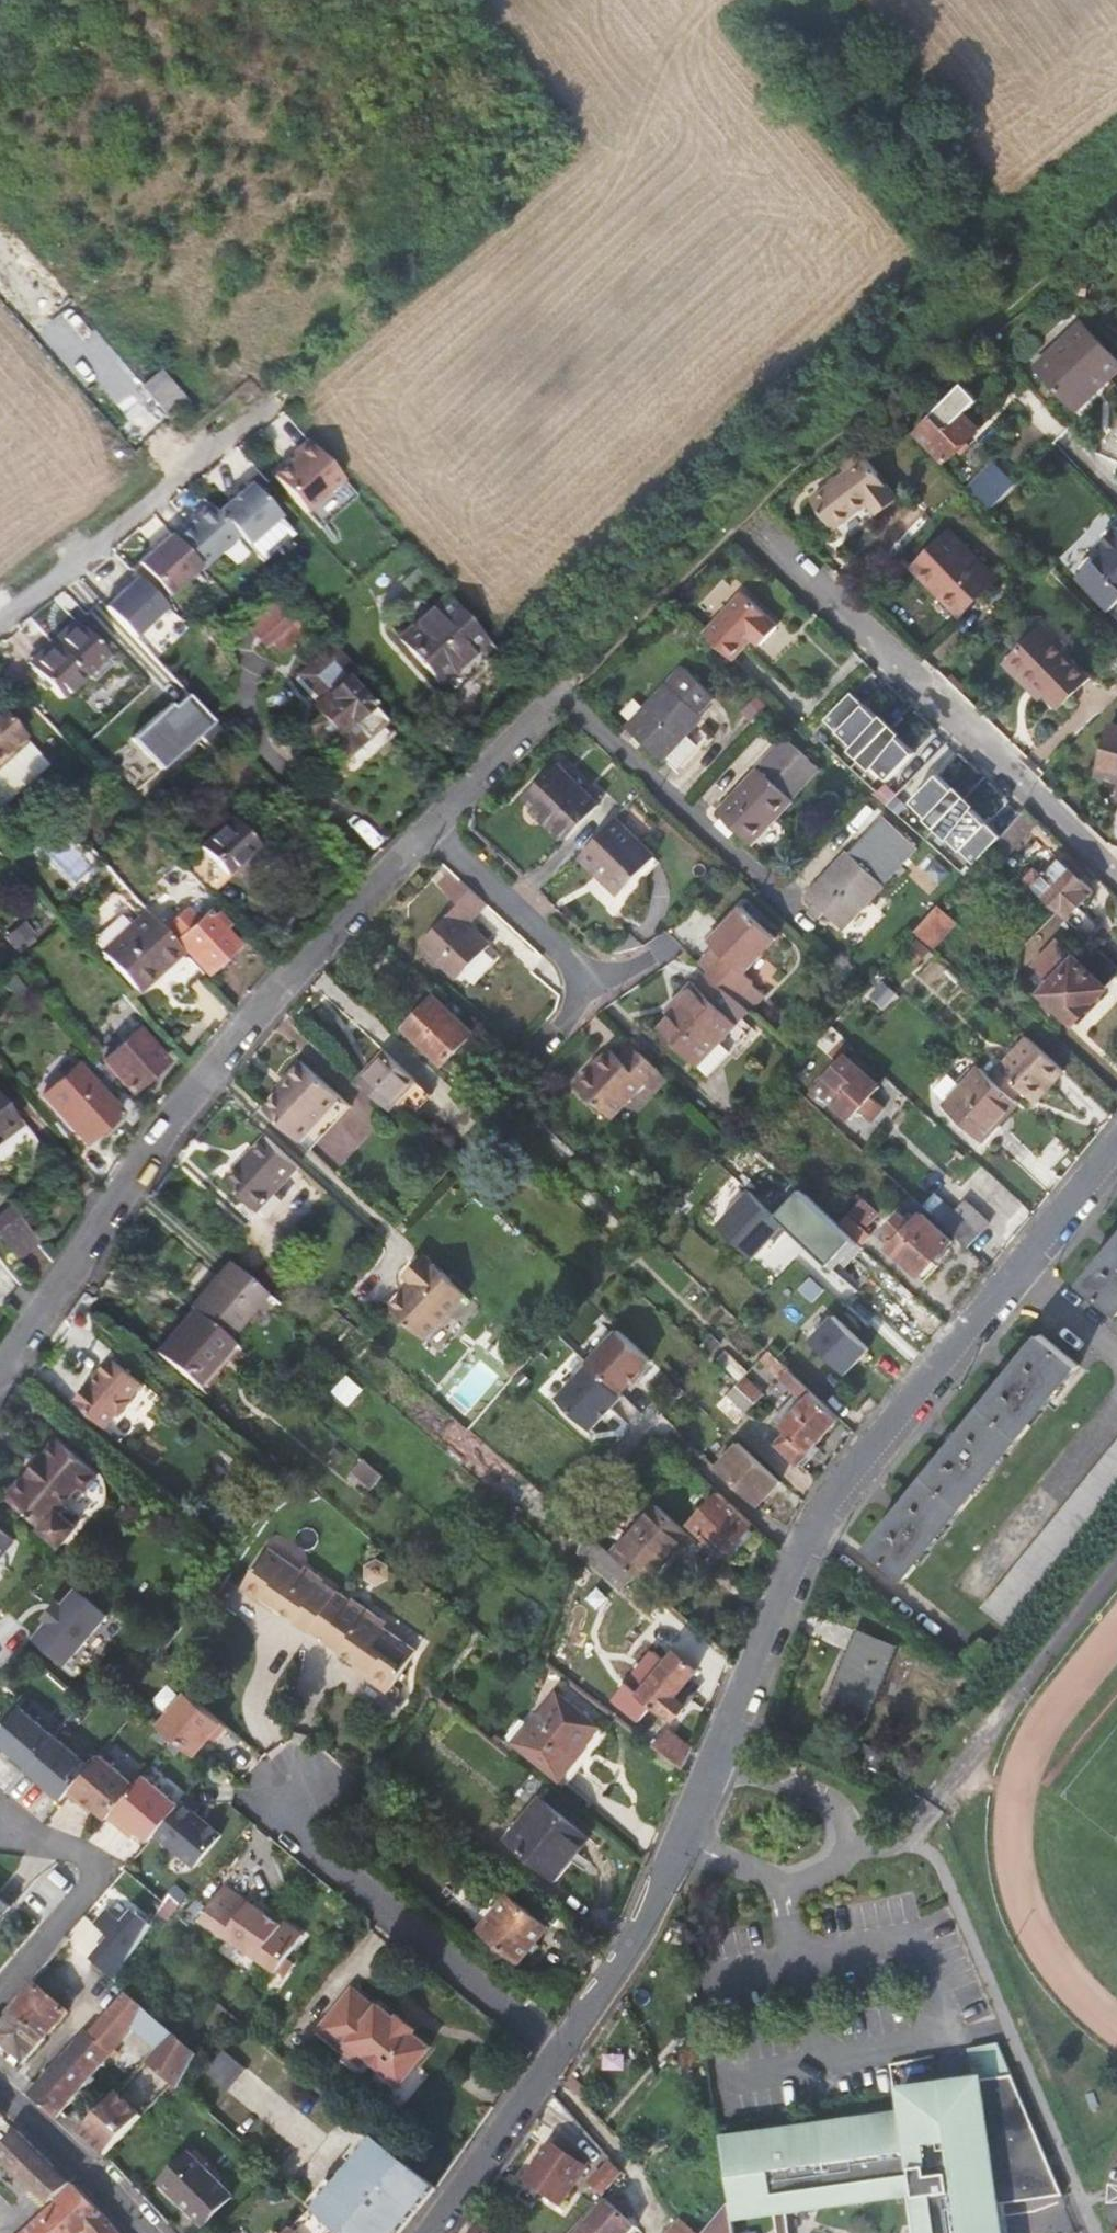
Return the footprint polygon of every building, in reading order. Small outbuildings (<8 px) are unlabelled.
[(1101,372),(1105,375),(1116,364),(1116,359),(1078,318),(1033,362),(1071,400),(1101,372)] [(981,400),(965,384),(918,430),(947,461),(980,429),(966,414),(981,400)] [(293,452),(271,471),(302,508),(338,476),(304,436),(290,448),(293,452)] [(894,496),(867,459),(812,499),(832,528),(868,502),(874,512),(894,496)] [(990,511),(1017,484),(995,462),(968,489),(990,511)] [(353,493),(338,476),(302,508),(316,524),(353,493)] [(216,511),(238,535),(245,543),(277,514),(248,482),(216,511)] [(238,535),(216,511),(207,501),(170,534),(198,566),(200,568),(238,535)] [(198,566),(170,534),(168,532),(128,566),(135,574),(158,601),(198,566)] [(994,578),(947,534),(914,567),(961,612),(994,578)] [(1099,564),(1081,581),(1115,615),(1116,617),(1116,536),(1104,549),(1110,556),(1100,565),(1099,564)] [(158,601),(135,574),(102,603),(132,638),(165,608),(158,601)] [(292,618),(303,609),(277,580),(239,613),(264,642),(292,618)] [(737,591),(698,633),(727,661),(748,638),(756,644),(773,625),(737,591)] [(442,594),(394,636),(445,693),(493,651),(442,594)] [(304,633),(292,618),(264,642),(276,657),(304,633)] [(72,623),(53,642),(83,672),(102,654),(72,623)] [(1025,671),(1047,692),(1061,705),(1088,677),(1067,658),(1071,653),(1040,625),(1004,663),(1019,677),(1025,671)] [(56,696),(83,672),(53,642),(27,666),(56,696)] [(359,673),(333,643),(302,671),(315,686),(312,689),(321,699),(312,707),(320,716),(306,728),(337,763),(383,723),(348,683),(359,673)] [(674,671),(623,728),(670,766),(690,745),(680,734),(697,714),(687,704),(699,692),(674,671)] [(1040,697),(1047,692),(1025,671),(1019,677),(1040,697)] [(827,718),(890,779),(920,749),(857,688),(827,718)] [(0,720),(0,748),(11,761),(29,744),(4,717),(0,720)] [(11,761),(0,748),(0,765),(5,760),(9,763),(11,761)] [(768,755),(714,812),(748,842),(789,798),(780,789),(792,777),(768,755)] [(553,765),(523,798),(566,838),(597,805),(553,765)] [(294,812),(286,804),(279,812),(286,820),(294,812)] [(1001,858),(1037,818),(1032,813),(1026,807),(1020,815),(990,848),(1001,858)] [(876,814),(862,829),(896,861),(910,845),(876,814)] [(232,819),(228,823),(253,848),(256,845),(232,819)] [(653,857),(612,820),(581,854),(602,873),(601,878),(618,895),(653,857)] [(228,823),(182,865),(203,887),(206,891),(211,896),(231,878),(227,873),(253,848),(228,823)] [(812,901),(821,909),(838,924),(896,861),(862,829),(804,893),(812,901)] [(1038,873),(1028,883),(1086,938),(1098,925),(1078,907),(1093,890),(1061,860),(1044,877),(1038,873)] [(195,898),(206,891),(203,887),(182,865),(179,861),(170,870),(195,898)] [(462,925),(482,905),(446,870),(432,884),(451,905),(414,945),(452,980),(484,946),(462,925)] [(816,916),(821,909),(812,901),(807,908),(816,916)] [(956,922),(939,905),(915,932),(933,949),(956,922)] [(717,950),(701,967),(709,975),(739,1002),(756,983),(746,974),(778,939),(744,907),(711,943),(717,950)] [(175,939),(211,978),(224,965),(219,959),(236,942),(217,922),(222,918),(216,912),(212,915),(207,911),(175,939)] [(182,982),(198,967),(158,923),(113,965),(147,1005),(173,981),(178,985),(182,982)] [(1116,977),(1116,967),(1089,941),(1041,993),(1074,1024),(1116,977)] [(198,1001),(215,986),(198,967),(182,982),(198,1001)] [(663,1030),(702,1065),(751,1013),(739,1002),(709,975),(697,988),(693,986),(680,1001),(683,1006),(663,1030)] [(473,1035),(433,998),(406,1028),(445,1065),(473,1035)] [(712,1076),(762,1023),(751,1013),(702,1065),(712,1076)] [(104,1060),(132,1091),(166,1062),(140,1029),(104,1060)] [(1036,1103),(1065,1073),(1028,1038),(990,1078),(1014,1100),(1022,1092),(1036,1103)] [(657,1097),(670,1083),(633,1049),(621,1062),(610,1053),(579,1087),(613,1121),(646,1087),(657,1097)] [(879,1089),(844,1057),(824,1077),(844,1096),(833,1108),(848,1121),(858,1111),(872,1124),(884,1111),(871,1098),(879,1089)] [(293,1077),(268,1105),(298,1134),(339,1090),(304,1058),(289,1074),(293,1077)] [(377,1060),(349,1089),(377,1115),(406,1086),(377,1060)] [(130,1122),(143,1110),(125,1090),(112,1101),(78,1062),(43,1093),(86,1143),(121,1113),(130,1122)] [(986,1142),(1020,1105),(1014,1100),(990,1078),(981,1069),(947,1106),(986,1142)] [(411,1091),(406,1086),(377,1115),(383,1121),(411,1091)] [(530,1089),(518,1101),(527,1109),(538,1096),(530,1089)] [(352,1102),(339,1090),(298,1134),(313,1147),(352,1102)] [(14,1122),(0,1103),(0,1133),(14,1122)] [(265,1213),(304,1170),(272,1140),(232,1184),(265,1213)] [(864,1247),(860,1243),(838,1223),(794,1182),(768,1209),(787,1227),(838,1274),(864,1247)] [(774,1241),(787,1227),(768,1209),(748,1191),(716,1225),(751,1258),(770,1237),(774,1241)] [(862,1198),(838,1223),(860,1243),(870,1233),(864,1226),(877,1211),(862,1198)] [(955,1210),(943,1224),(967,1247),(990,1220),(974,1205),(963,1217),(955,1210)] [(952,1241),(923,1213),(917,1218),(911,1211),(905,1218),(900,1213),(887,1227),(898,1236),(891,1244),(925,1277),(942,1259),(938,1255),(952,1241)] [(15,1215),(0,1226),(0,1235),(17,1256),(35,1242),(15,1215)] [(1115,1242),(1111,1239),(1105,1246),(1100,1252),(1103,1255),(1079,1284),(1116,1314),(1116,1239),(1115,1242)] [(462,1289),(428,1257),(409,1278),(413,1282),(390,1306),(420,1334),(462,1289)] [(236,1267),(198,1311),(202,1314),(233,1342),(271,1297),(261,1289),(236,1267)] [(261,1289),(271,1297),(290,1276),(280,1267),(261,1289)] [(225,1376),(245,1353),(233,1342),(202,1314),(181,1337),(225,1376)] [(809,1340),(840,1370),(864,1345),(833,1316),(809,1340)] [(618,1392),(650,1360),(618,1329),(585,1362),(588,1364),(555,1397),(589,1430),(622,1396),(618,1392)] [(1037,1334),(1014,1364),(1010,1362),(1005,1368),(1000,1375),(1004,1377),(957,1434),(953,1431),(947,1439),(943,1445),(946,1447),(899,1503),(896,1500),(890,1507),(886,1512),(889,1515),(864,1546),(904,1578),(1077,1367),(1037,1334)] [(206,1398),(225,1376),(181,1337),(162,1359),(202,1394),(206,1398)] [(808,1452),(839,1418),(768,1350),(758,1360),(798,1396),(803,1394),(806,1398),(779,1425),(787,1432),(777,1443),(796,1461),(806,1451),(808,1452)] [(86,1407),(115,1430),(128,1416),(132,1419),(144,1405),(140,1401),(151,1388),(122,1363),(86,1407)] [(762,1394),(743,1375),(735,1383),(756,1403),(762,1394)] [(47,1528),(65,1544),(82,1525),(64,1509),(83,1486),(88,1490),(103,1471),(61,1436),(45,1454),(50,1458),(35,1474),(30,1471),(14,1492),(29,1505),(25,1510),(40,1522),(45,1518),(51,1523),(47,1528)] [(1001,1627),(1005,1621),(1059,1555),(1116,1484),(1116,1441),(978,1608),(1001,1627)] [(716,1466),(757,1506),(780,1482),(739,1443),(716,1466)] [(729,1549),(750,1528),(753,1525),(720,1493),(691,1523),(724,1555),(729,1549)] [(652,1503),(610,1551),(635,1572),(635,1573),(646,1582),(674,1549),(682,1556),(695,1541),(652,1503)] [(16,1546),(0,1533),(5,1527),(0,1523),(0,1564),(16,1546)] [(21,1540),(5,1527),(0,1533),(16,1546),(21,1540)] [(755,1534),(750,1528),(729,1549),(734,1556),(755,1534)] [(622,1589),(635,1573),(635,1572),(610,1551),(586,1530),(578,1552),(622,1589)] [(315,1630),(339,1591),(325,1582),(326,1579),(307,1566),(304,1571),(269,1548),(242,1589),(263,1604),(267,1598),(299,1619),(297,1622),(312,1632),(315,1630)] [(89,1582),(84,1589),(115,1615),(121,1608),(89,1582)] [(42,1639),(73,1665),(115,1615),(84,1589),(70,1605),(56,1622),(42,1639)] [(353,1600),(339,1591),(315,1630),(376,1669),(371,1675),(394,1688),(421,1647),(387,1624),(390,1620),(355,1597),(353,1600)] [(56,1622),(70,1605),(65,1601),(51,1617),(56,1622)] [(858,1629),(849,1650),(842,1647),(819,1698),(859,1716),(889,1643),(858,1629)] [(1001,1657),(992,1649),(983,1672),(987,1675),(1001,1657)] [(697,1671),(676,1653),(640,1694),(660,1713),(663,1711),(673,1721),(696,1697),(684,1686),(697,1671)] [(169,1666),(177,1674),(184,1666),(176,1659),(169,1666)] [(161,1723),(197,1754),(213,1735),(221,1741),(233,1728),(189,1691),(161,1723)] [(552,1693),(524,1727),(517,1722),(504,1738),(518,1750),(552,1780),(594,1730),(552,1693)] [(27,1766),(55,1733),(21,1704),(0,1728),(0,1738),(12,1749),(8,1754),(24,1769),(27,1766)] [(667,1731),(653,1749),(680,1769),(690,1749),(667,1731)] [(91,1764),(55,1733),(27,1766),(63,1796),(69,1790),(91,1764)] [(101,1752),(91,1764),(69,1790),(82,1801),(85,1797),(94,1805),(107,1816),(108,1814),(136,1782),(101,1752)] [(144,1773),(136,1782),(108,1814),(122,1826),(125,1822),(135,1830),(147,1841),(153,1834),(179,1803),(144,1773)] [(85,1797),(82,1801),(91,1809),(94,1805),(85,1797)] [(179,1803),(153,1834),(193,1868),(219,1837),(194,1815),(197,1811),(183,1799),(179,1803)] [(503,1837),(548,1876),(583,1837),(537,1799),(503,1837)] [(125,1822),(122,1826),(131,1834),(135,1830),(125,1822)] [(275,1973),(303,1934),(284,1921),(281,1925),(225,1884),(200,1919),(275,1973)] [(10,1902),(0,1893),(0,1914),(10,1902)] [(548,1930),(512,1899),(484,1932),(521,1963),(548,1930)] [(87,1957),(111,1978),(146,1923),(130,1909),(122,1918),(110,1908),(94,1926),(106,1936),(87,1957)] [(0,2028),(0,2042),(24,2062),(66,2012),(35,1986),(0,2028)] [(398,2083),(429,2046),(412,2031),(413,2029),(396,2015),(394,2017),(377,2002),(375,2005),(351,1986),(316,2028),(359,2064),(366,2056),(398,2083)] [(55,2118),(62,2112),(88,2082),(90,2086),(97,2078),(94,2075),(111,2055),(115,2058),(119,2052),(117,2050),(135,2029),(159,2050),(154,2054),(163,2062),(156,2071),(170,2082),(178,2090),(180,2088),(196,2056),(182,2042),(127,1992),(106,2014),(89,2033),(85,2032),(34,2088),(28,2095),(55,2118)] [(970,2083),(1009,2077),(995,2043),(965,2050),(970,2083)] [(208,2072),(229,2088),(247,2066),(225,2049),(208,2072)] [(163,2062),(154,2054),(148,2063),(156,2071),(163,2062)] [(997,2206),(1059,2196),(1009,2077),(970,2083),(898,2095),(902,2118),(721,2143),(730,2201),(730,2203),(733,2222),(773,2217),(785,2215),(905,2198),(910,2232),(1001,2232),(997,2206)] [(141,2115),(116,2092),(82,2131),(98,2148),(106,2156),(141,2115)] [(46,2206),(70,2184),(51,2165),(17,2132),(0,2150),(0,2160),(46,2206)] [(316,2211),(338,2232),(400,2232),(436,2189),(376,2139),(316,2211)] [(547,2144),(514,2192),(549,2218),(584,2169),(547,2144)] [(604,2195),(626,2171),(610,2156),(588,2180),(604,2195)] [(226,2207),(188,2163),(158,2188),(196,2232),(226,2207)] [(105,2215),(80,2188),(70,2184),(46,2206),(51,2211),(28,2232),(120,2232),(105,2215)] [(575,2232),(627,2232),(633,2226),(618,2213),(621,2208),(607,2195),(575,2232)] [(706,2229),(710,2232),(734,2232),(733,2222),(730,2203),(730,2201),(706,2229)] [(316,2211),(311,2206),(283,2232),(338,2232),(316,2211)] [(773,2217),(775,2232),(787,2232),(785,2215),(773,2217)]
